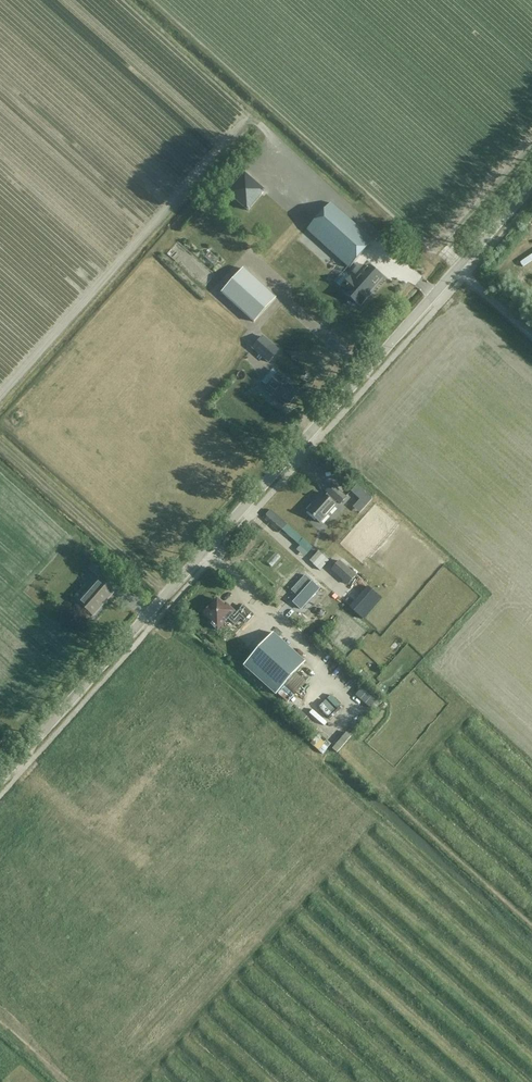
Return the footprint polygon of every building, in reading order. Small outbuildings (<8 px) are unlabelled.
[(243,173),(225,194),(246,213),(265,191),(243,173)] [(308,230),(349,267),(350,268),(373,242),(331,204),(308,230)] [(531,260),(531,254),(521,261),(524,265),(531,260)] [(216,285),(222,290),(244,266),(239,261),(216,285)] [(382,278),(369,266),(354,283),(349,279),(342,273),(334,282),(345,292),(345,293),(350,298),(348,300),(349,303),(351,305),(355,305),(356,304),(358,305),(359,304),(361,306),(368,297),(366,296),(369,293),(370,295),(371,294),(369,293),(382,278)] [(276,298),(244,269),(222,293),(254,322),(276,298)] [(279,351),(263,337),(253,348),(269,362),(279,351)] [(289,381),(279,373),(266,387),(267,388),(266,390),(266,392),(270,396),(272,395),(274,394),(280,399),(279,400),(280,400),(284,403),(286,400),(289,404),(298,394),(286,384),(289,381)] [(341,503),(346,497),(332,485),(327,491),(328,492),(325,496),(322,493),(315,500),(316,501),(307,511),(321,523),(336,505),(334,504),(338,500),(341,503)] [(346,498),(354,505),(360,498),(352,491),(346,498)] [(357,513),(366,503),(361,498),(352,508),(357,513)] [(304,556),(313,547),(287,524),(282,529),(287,533),(287,534),(291,538),(291,537),(300,545),(297,549),(304,556)] [(320,569),(329,560),(319,550),(310,560),(320,569)] [(102,580),(109,572),(96,560),(88,569),(98,578),(102,580)] [(347,585),(356,575),(339,560),(331,570),(347,585)] [(93,617),(114,593),(99,580),(78,604),(93,617)] [(363,619),(383,597),(368,585),(349,607),(363,619)] [(246,624),(253,616),(243,607),(236,614),(226,605),(224,606),(217,600),(203,615),(211,622),(209,623),(217,631),(228,619),(235,625),(240,619),(246,624)] [(305,662),(273,633),(244,666),(276,695),(305,662)] [(367,681),(370,677),(363,671),(359,675),(367,681)] [(363,685),(359,689),(368,697),(372,693),(363,685)] [(328,716),(335,708),(326,699),(318,706),(328,716)] [(303,721),(307,716),(297,706),(292,711),(303,721)] [(337,752),(352,736),(347,731),(332,747),(337,752)] [(320,733),(311,742),(324,753),(332,743),(320,733)]
